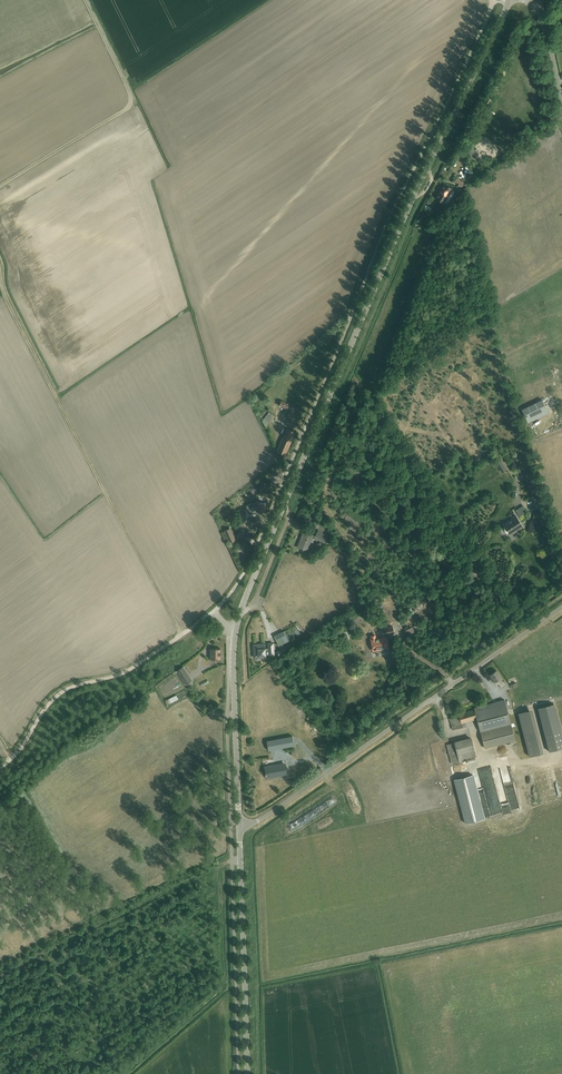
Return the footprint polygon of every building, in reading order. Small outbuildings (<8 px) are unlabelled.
[(447,167),(449,169),(457,158),(455,157),(447,167)] [(466,181),(468,184),(470,182),(482,173),(479,169),(467,178),(468,179),(466,181)] [(458,178),(455,181),(459,184),(458,186),(461,187),(462,186),(462,187),(465,183),(458,178)] [(441,189),(435,198),(444,203),(453,189),(446,185),(443,189),(441,189)] [(552,387),(558,385),(554,375),(548,377),(552,387)] [(282,400),(279,406),(286,409),(284,414),(292,418),(296,409),(289,406),(290,404),(282,400)] [(542,401),(522,411),(527,421),(547,411),(542,401)] [(269,412),(262,421),(265,427),(266,427),(274,416),(269,412)] [(286,428),(277,451),(285,455),(294,432),(286,428)] [(497,462),(503,472),(508,469),(502,459),(497,462)] [(256,481),(247,488),(253,495),(266,484),(262,479),(257,482),(256,481)] [(260,513),(259,501),(255,501),(255,502),(251,503),(248,504),(246,505),(246,506),(248,514),(260,513)] [(259,501),(260,513),(266,513),(266,508),(269,508),(269,503),(266,503),(266,501),(259,501)] [(515,509),(519,515),(526,511),(522,505),(515,509)] [(507,530),(509,534),(523,526),(515,514),(510,518),(511,519),(502,524),(506,530),(507,530)] [(328,538),(329,534),(327,533),(318,519),(313,524),(318,529),(314,539),(323,543),(326,537),(328,538)] [(230,528),(224,531),(230,543),(235,540),(230,528)] [(298,548),(306,551),(312,535),(303,531),(299,540),(300,541),(298,548)] [(409,635),(416,632),(413,625),(406,629),(409,635)] [(392,626),(381,628),(383,637),(375,638),(375,635),(370,635),(373,650),(388,647),(386,636),(385,634),(394,633),(392,626)] [(273,635),(277,642),(283,639),(280,632),(273,635)] [(269,651),(269,654),(274,654),(273,643),(268,643),(269,648),(264,648),(264,643),(253,644),(254,655),(265,654),(265,651),(269,651)] [(284,647),(277,651),(280,656),(287,652),(284,647)] [(210,659),(221,659),(221,649),(210,649),(210,659)] [(177,670),(186,685),(192,680),(183,666),(177,670)] [(506,685),(496,670),(490,675),(495,682),(495,681),(498,685),(498,684),(501,688),(506,685)] [(165,700),(167,704),(180,698),(178,694),(165,700)] [(515,740),(505,700),(474,708),(475,710),(459,714),(459,715),(449,718),(453,730),(473,724),(471,720),(477,718),(485,748),(515,740)] [(554,704),(538,708),(549,751),(561,748),(561,735),(554,704)] [(518,713),(529,756),(540,753),(529,710),(518,713)] [(267,740),(269,750),(294,745),(292,736),(267,740)] [(474,749),(471,738),(446,745),(451,764),(475,757),(473,750),(474,749)] [(287,775),(285,764),(274,767),(274,765),(264,767),(266,779),(287,775)] [(473,775),(454,780),(465,823),(484,818),(473,775)] [(505,813),(520,810),(514,781),(509,782),(510,786),(507,787),(508,794),(499,796),(500,801),(502,800),(505,813)]
